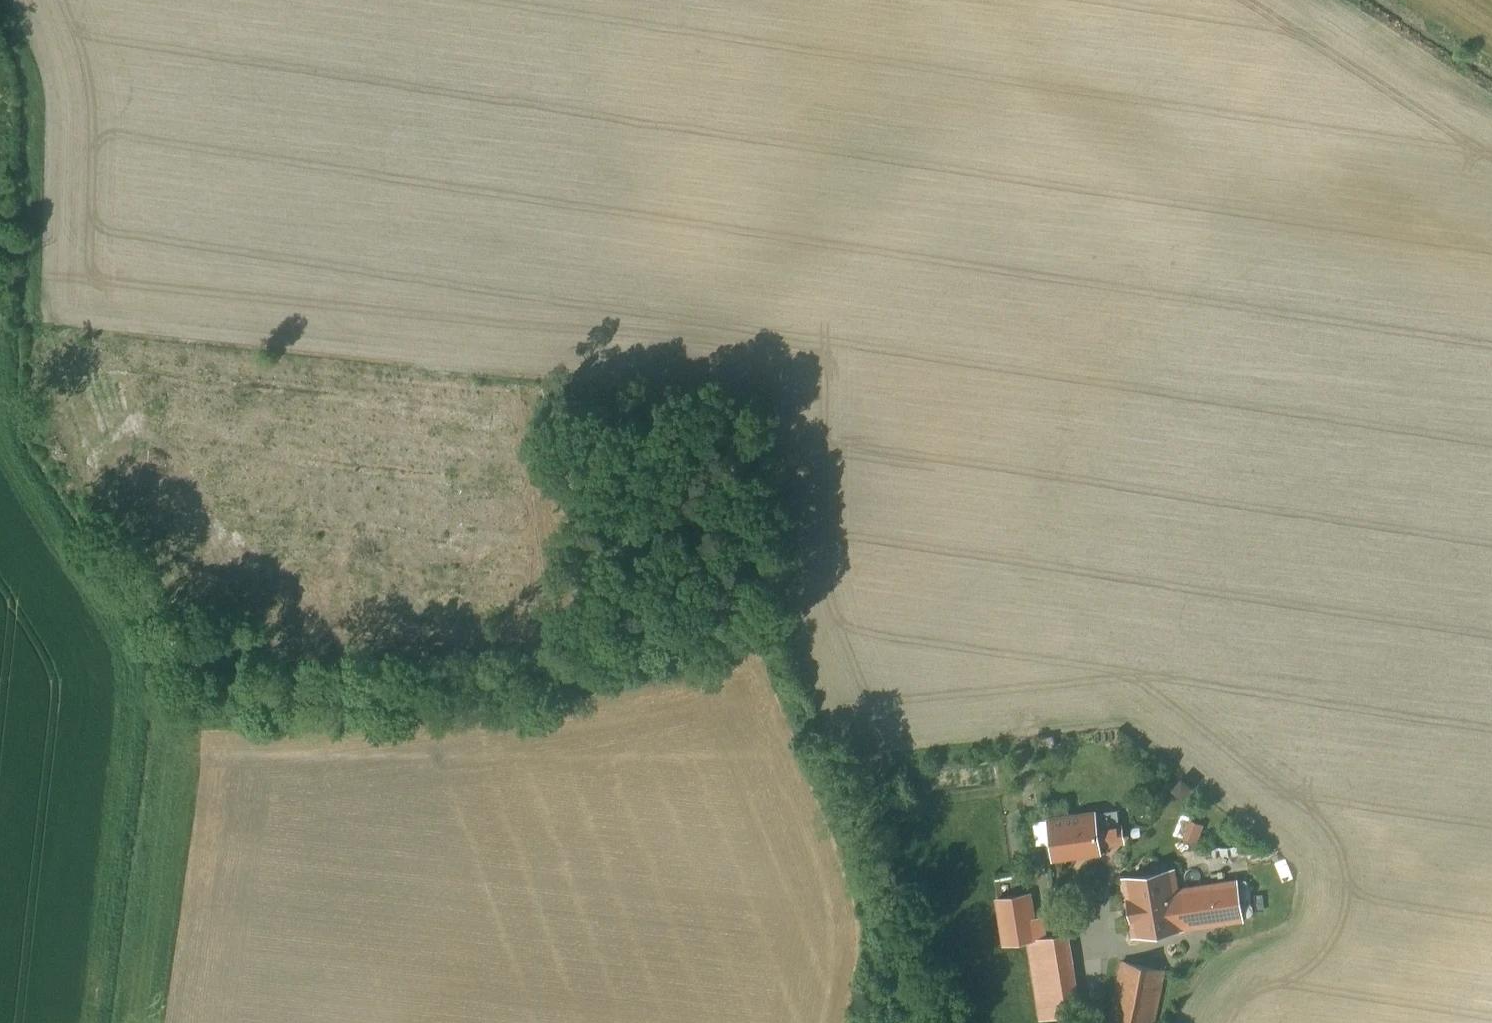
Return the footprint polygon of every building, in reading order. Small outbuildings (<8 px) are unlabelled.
[(1094,812),(1050,818),(1055,856),(1075,853),(1074,850),(1099,846),(1099,843),(1120,840),(1123,840),(1120,824),(1119,812),(1095,816),(1094,812)] [(1170,817),(1120,824),(1123,840),(1120,840),(1135,934),(1182,928),(1182,927),(1241,918),(1236,882),(1176,891),(1168,848),(1175,847),(1170,817)] [(1045,925),(1035,926),(1030,893),(997,899),(1005,944),(1028,941),(1040,1019),(1080,1013),(1068,934),(1047,937),(1045,925)] [(1123,961),(1110,1022),(1116,1022),(1154,1022),(1164,970),(1123,961)]
